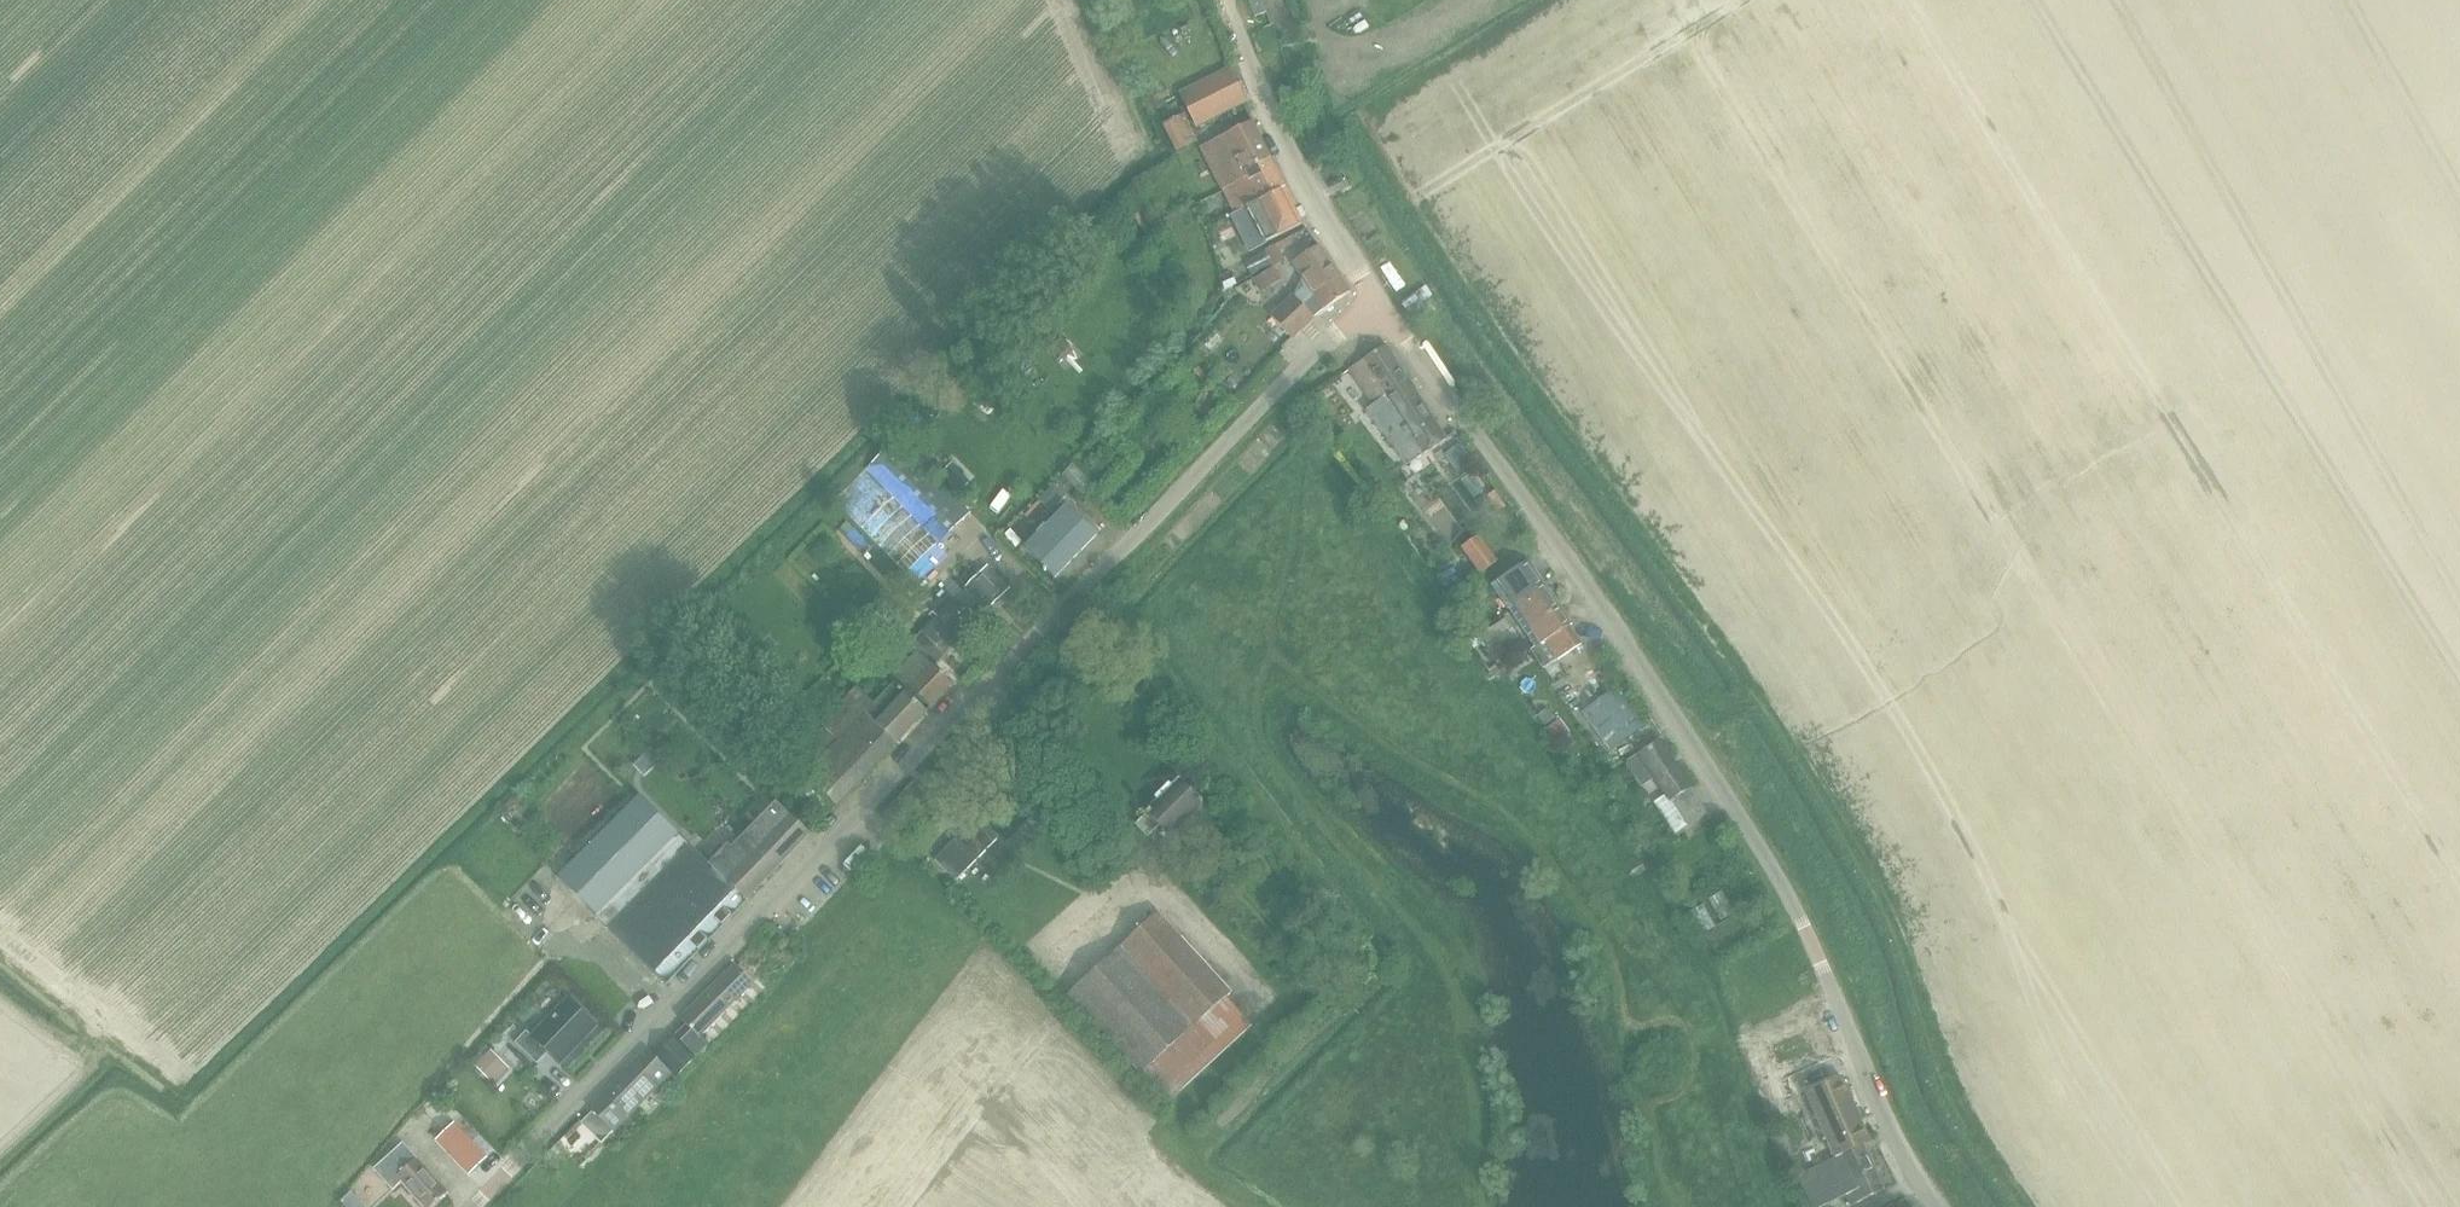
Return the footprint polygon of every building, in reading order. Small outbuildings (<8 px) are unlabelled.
[(1178,93),(1196,128),(1247,102),(1229,67),(1178,93)] [(1310,101),(1298,106),(1303,117),(1315,112),(1310,101)] [(1164,125),(1176,150),(1197,140),(1185,114),(1164,125)] [(1244,169),(1269,157),(1252,121),(1230,132),(1201,147),(1222,188),(1247,176),(1244,169)] [(1248,206),(1249,209),(1263,202),(1264,195),(1284,187),(1269,157),(1244,169),(1247,176),(1222,188),(1235,213),(1248,206)] [(1266,241),(1281,234),(1302,223),(1284,187),(1264,195),(1263,202),(1249,209),(1266,241)] [(1205,227),(1211,241),(1238,228),(1232,214),(1205,227)] [(1245,263),(1251,275),(1269,267),(1272,247),(1278,244),(1277,242),(1264,249),(1266,252),(1245,263)] [(1286,260),(1278,244),(1272,247),(1269,267),(1251,275),(1253,278),(1286,260)] [(1349,291),(1319,246),(1294,262),(1324,308),(1349,291)] [(1282,279),(1274,267),(1254,281),(1261,292),(1282,279)] [(1272,316),(1275,320),(1292,337),(1312,317),(1293,296),(1272,316)] [(1350,369),(1363,390),(1372,404),(1365,410),(1372,421),(1415,393),(1385,347),(1350,369)] [(1415,393),(1372,421),(1406,465),(1424,453),(1445,440),(1415,393)] [(900,440),(868,471),(939,543),(971,512),(900,440)] [(1461,445),(1445,456),(1456,471),(1471,461),(1461,445)] [(1051,512),(1066,496),(1052,483),(1037,498),(1051,512)] [(1499,515),(1508,510),(1496,493),(1487,499),(1499,515)] [(1096,535),(1079,518),(1067,506),(1025,550),(1037,561),(1055,578),(1096,535)] [(1481,573),(1496,562),(1478,536),(1462,547),(1481,573)] [(1509,573),(1492,586),(1508,610),(1509,609),(1544,583),(1545,583),(1529,559),(1509,573)] [(933,665),(986,611),(1008,588),(987,568),(955,600),(949,595),(932,613),(938,618),(911,646),(917,652),(895,674),(912,691),(930,708),(952,684),(933,665)] [(1544,583),(1509,609),(1531,641),(1536,638),(1540,645),(1545,641),(1557,659),(1581,643),(1569,625),(1571,623),(1544,583)] [(1503,620),(1479,638),(1490,654),(1514,636),(1503,620)] [(926,711),(909,695),(895,682),(874,704),(857,687),(821,724),(824,727),(790,762),(836,805),(926,711)] [(1616,688),(1583,713),(1612,751),(1645,726),(1616,688)] [(1538,715),(1537,716),(1544,726),(1545,725),(1554,719),(1548,709),(1538,715)] [(1563,720),(1550,728),(1558,739),(1570,730),(1563,720)] [(668,739),(653,753),(664,764),(679,751),(668,739)] [(1642,787),(1655,778),(1687,827),(1707,814),(1659,742),(1626,763),(1642,787)] [(1190,790),(1189,790),(1179,781),(1171,789),(1168,787),(1147,807),(1150,810),(1135,824),(1148,837),(1159,826),(1169,836),(1200,805),(1201,806),(1201,805),(1198,802),(1200,800),(1190,790)] [(802,841),(784,824),(750,791),(734,809),(753,827),(713,869),(641,799),(562,877),(611,927),(609,930),(665,984),(802,841)] [(976,819),(935,862),(956,884),(998,841),(976,819)] [(1066,996),(1165,1105),(1252,1026),(1226,997),(1230,993),(1158,913),(1066,996)] [(700,1037),(753,984),(736,967),(737,967),(735,966),(681,1021),(687,1027),(676,1038),(696,1057),(708,1045),(700,1037)] [(598,1026),(568,997),(531,1035),(526,1031),(515,1043),(537,1064),(548,1053),(560,1065),(598,1026)] [(675,1078),(696,1057),(676,1038),(655,1060),(649,1053),(592,1111),(613,1132),(671,1074),(675,1078)] [(1834,1157),(1863,1144),(1870,1141),(1841,1077),(1819,1087),(1805,1093),(1834,1157)] [(496,1164),(509,1151),(475,1114),(461,1126),(496,1164)] [(487,1158),(471,1140),(454,1123),(436,1140),(453,1157),(469,1175),(487,1158)] [(375,1169),(394,1189),(402,1182),(412,1193),(425,1206),(432,1206),(447,1193),(431,1175),(405,1146),(403,1144),(375,1169)] [(1861,1200),(1883,1190),(1863,1144),(1834,1157),(1797,1175),(1813,1206),(1820,1206),(1845,1195),(1851,1205),(1861,1200)]
